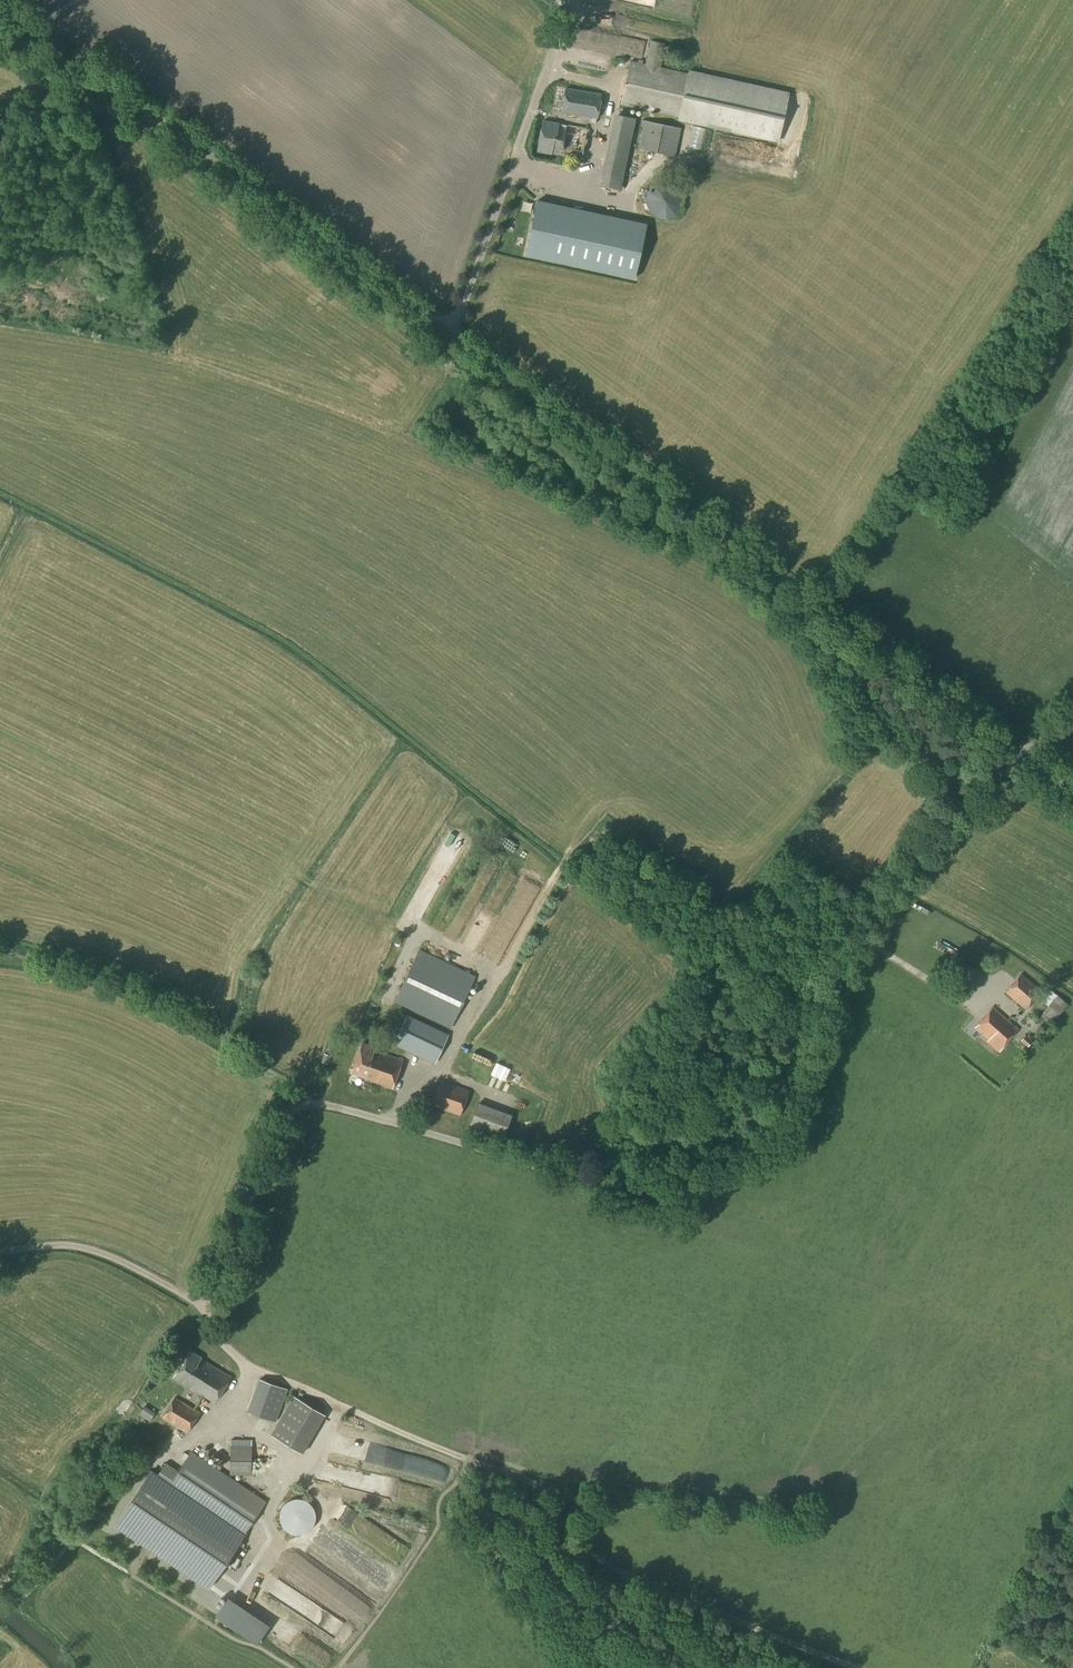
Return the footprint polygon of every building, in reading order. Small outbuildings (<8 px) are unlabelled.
[(678,119),(778,141),(789,92),(689,71),(688,74),(660,67),(665,44),(651,41),(646,64),(631,61),(622,103),(679,117),(678,119)] [(565,88),(561,112),(598,119),(603,95),(565,88)] [(603,187),(620,190),(635,118),(619,115),(603,187)] [(538,151),(582,158),(587,129),(543,121),(538,151)] [(640,149),(674,157),(680,128),(646,121),(640,149)] [(656,218),(666,220),(675,216),(682,208),(684,199),(681,189),(674,183),(664,183),(655,184),(647,192),(646,201),(649,211),(656,218)] [(537,200),(525,255),(635,279),(646,224),(537,200)] [(538,823),(542,827),(551,819),(547,815),(538,823)] [(500,841),(507,847),(514,838),(508,833),(500,841)] [(494,899),(503,909),(509,904),(500,894),(494,899)] [(517,938),(519,934),(503,926),(501,931),(517,938)] [(449,1032),(451,1027),(475,977),(419,950),(395,1001),(448,1025),(445,1030),(449,1032)] [(463,966),(465,957),(451,955),(450,964),(463,966)] [(1025,1008),(1041,990),(1021,973),(1005,992),(1025,1008)] [(477,999),(482,985),(477,983),(472,997),(477,999)] [(1050,1025),(1068,1004),(1051,990),(1043,999),(1050,1004),(1040,1016),(1050,1025)] [(999,1051),(1018,1029),(992,1007),(975,1028),(999,1051)] [(407,1016),(394,1043),(435,1062),(448,1035),(407,1016)] [(488,1053),(498,1042),(489,1035),(480,1046),(488,1053)] [(1027,1047),(1032,1041),(1025,1035),(1020,1041),(1027,1047)] [(392,1088),(403,1060),(374,1050),(375,1047),(362,1043),(351,1073),(392,1088)] [(332,1056),(324,1054),(321,1062),(329,1065),(332,1056)] [(423,1089),(433,1085),(430,1076),(419,1081),(423,1089)] [(461,1115),(469,1091),(440,1080),(432,1104),(461,1115)] [(484,1105),(474,1130),(507,1143),(516,1118),(484,1105)] [(215,1403),(231,1377),(201,1359),(202,1357),(190,1350),(174,1377),(215,1403)] [(275,1421),(287,1390),(259,1380),(248,1411),(275,1421)] [(302,1453),(325,1414),(294,1396),(271,1435),(302,1453)] [(187,1434),(200,1412),(174,1397),(161,1418),(187,1434)] [(251,1476),(252,1445),(230,1445),(230,1475),(251,1476)] [(266,1501),(191,1451),(178,1471),(166,1462),(157,1475),(150,1470),(113,1526),(208,1589),(246,1533),(245,1532),(266,1501)] [(298,1535),(301,1535),(303,1534),(306,1533),(309,1531),(311,1529),(312,1527),(314,1525),(315,1522),(316,1519),(316,1517),(316,1514),(315,1511),(314,1509),(312,1506),(310,1504),(308,1502),(306,1501),(303,1500),(301,1499),(298,1499),(295,1499),(292,1500),(290,1501),(287,1502),(285,1504),(283,1506),(282,1509),(281,1511),(280,1514),(280,1517),(280,1520),(281,1522),(282,1525),(283,1527),(285,1529),(287,1531),(289,1533),(292,1534),(295,1535),(298,1535)] [(222,1607),(215,1616),(257,1645),(270,1625),(235,1601),(228,1611),(222,1607)]
